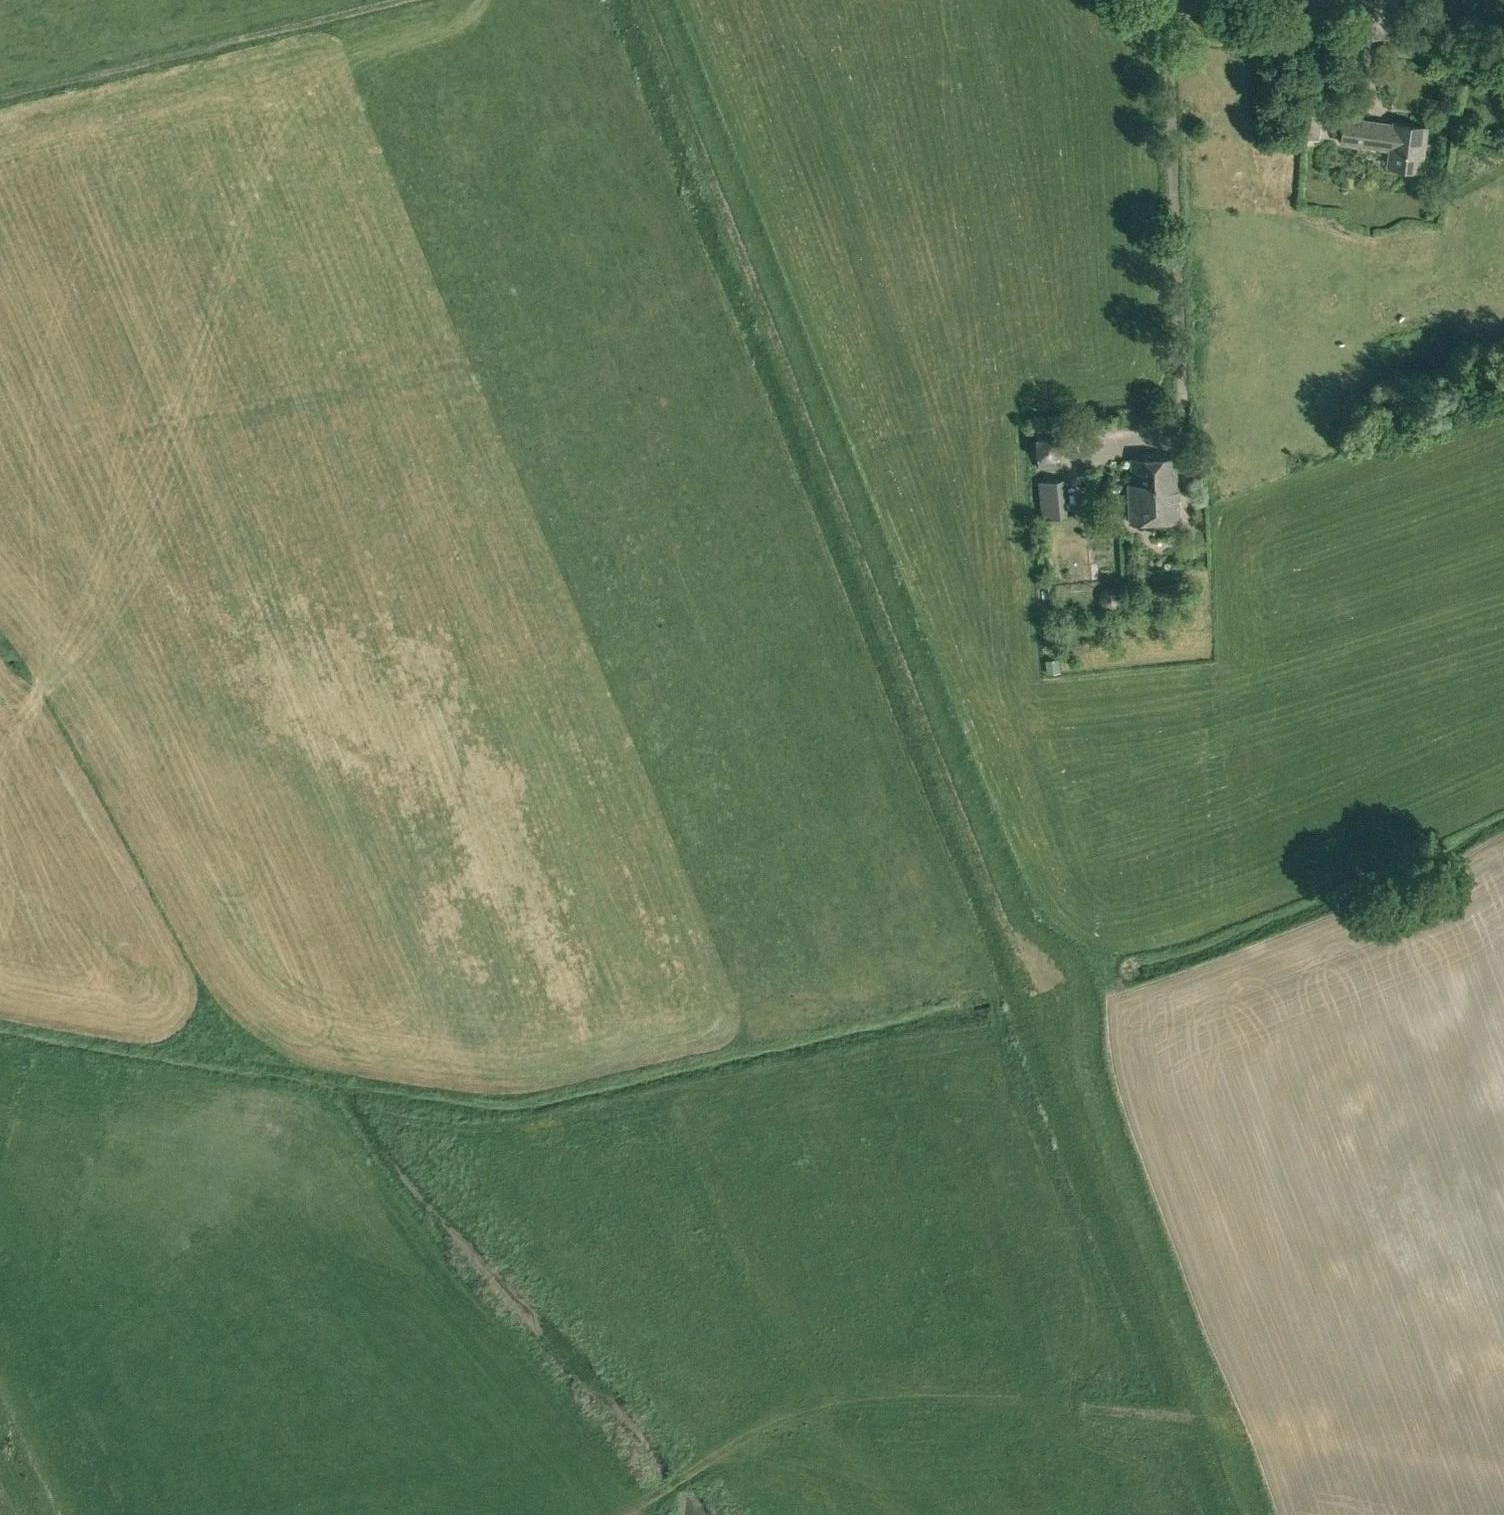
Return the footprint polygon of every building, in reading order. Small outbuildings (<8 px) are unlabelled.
[(1388,165),(1421,170),(1427,126),(1394,121),(1394,123),(1344,117),(1341,141),(1391,147),(1388,165)] [(1036,426),(1039,468),(1060,467),(1057,425),(1036,426)] [(1129,482),(1131,522),(1179,519),(1176,454),(1132,457),(1133,482),(1129,482)] [(1038,480),(1042,517),(1068,514),(1064,477),(1038,480)] [(1102,604),(1108,607),(1115,607),(1120,602),(1122,597),(1121,589),(1116,585),(1109,584),(1105,586),(1101,590),(1099,597),(1102,604)] [(1047,672),(1059,671),(1058,658),(1046,659),(1047,672)]
